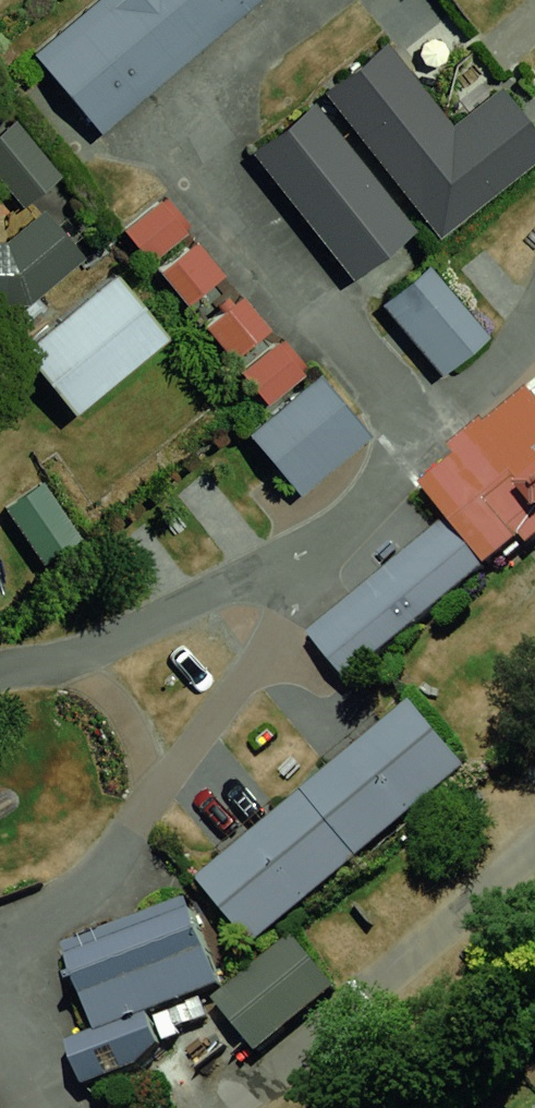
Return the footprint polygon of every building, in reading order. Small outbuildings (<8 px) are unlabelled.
[(79,13),(150,93),(195,54),(148,0),(94,0),(79,13)] [(195,54),(241,14),(228,0),(148,0),(195,54)] [(241,14),(257,0),(228,0),(241,14)] [(79,13),(33,52),(104,133),(150,93),(79,13)] [(390,43),(324,94),(444,236),(457,125),(390,43)] [(457,125),(444,236),(534,164),(534,128),(500,87),(457,125)] [(318,105),(254,156),(356,283),(420,232),(318,105)] [(16,121),(0,134),(0,178),(24,207),(62,175),(16,121)] [(124,229),(155,265),(192,234),(161,198),(124,229)] [(194,240),(161,269),(191,303),(224,274),(194,240)] [(118,258),(21,339),(75,402),(172,321),(118,258)] [(434,267),(383,308),(443,382),(494,341),(434,267)] [(273,331),(242,297),(207,327),(237,362),(273,331)] [(281,339),(242,373),(269,404),(308,370),(281,339)] [(370,438),(317,374),(283,402),(336,466),(370,438)] [(527,388),(421,477),(447,508),(440,514),(485,566),(534,524),(534,398),(527,388)] [(336,466),(283,402),(249,430),(303,495),(336,466)] [(44,476),(0,507),(0,515),(39,571),(87,537),(44,476)] [(440,514),(375,569),(418,621),(485,566),(440,514)] [(375,569),(308,624),(351,676),(418,621),(375,569)] [(409,696),(355,742),(410,807),(464,761),(409,696)] [(355,742),(301,787),(356,852),(410,807),(355,742)] [(301,787),(247,832),(302,898),(356,852),(301,787)] [(247,832),(193,878),(248,943),(302,898),(247,832)] [(65,1039),(80,1076),(160,1044),(147,1012),(221,983),(185,891),(59,941),(94,1028),(65,1039)] [(331,984),(292,935),(213,997),(252,1046),(331,984)] [(0,1096),(0,1107),(9,1107),(0,1096)]
